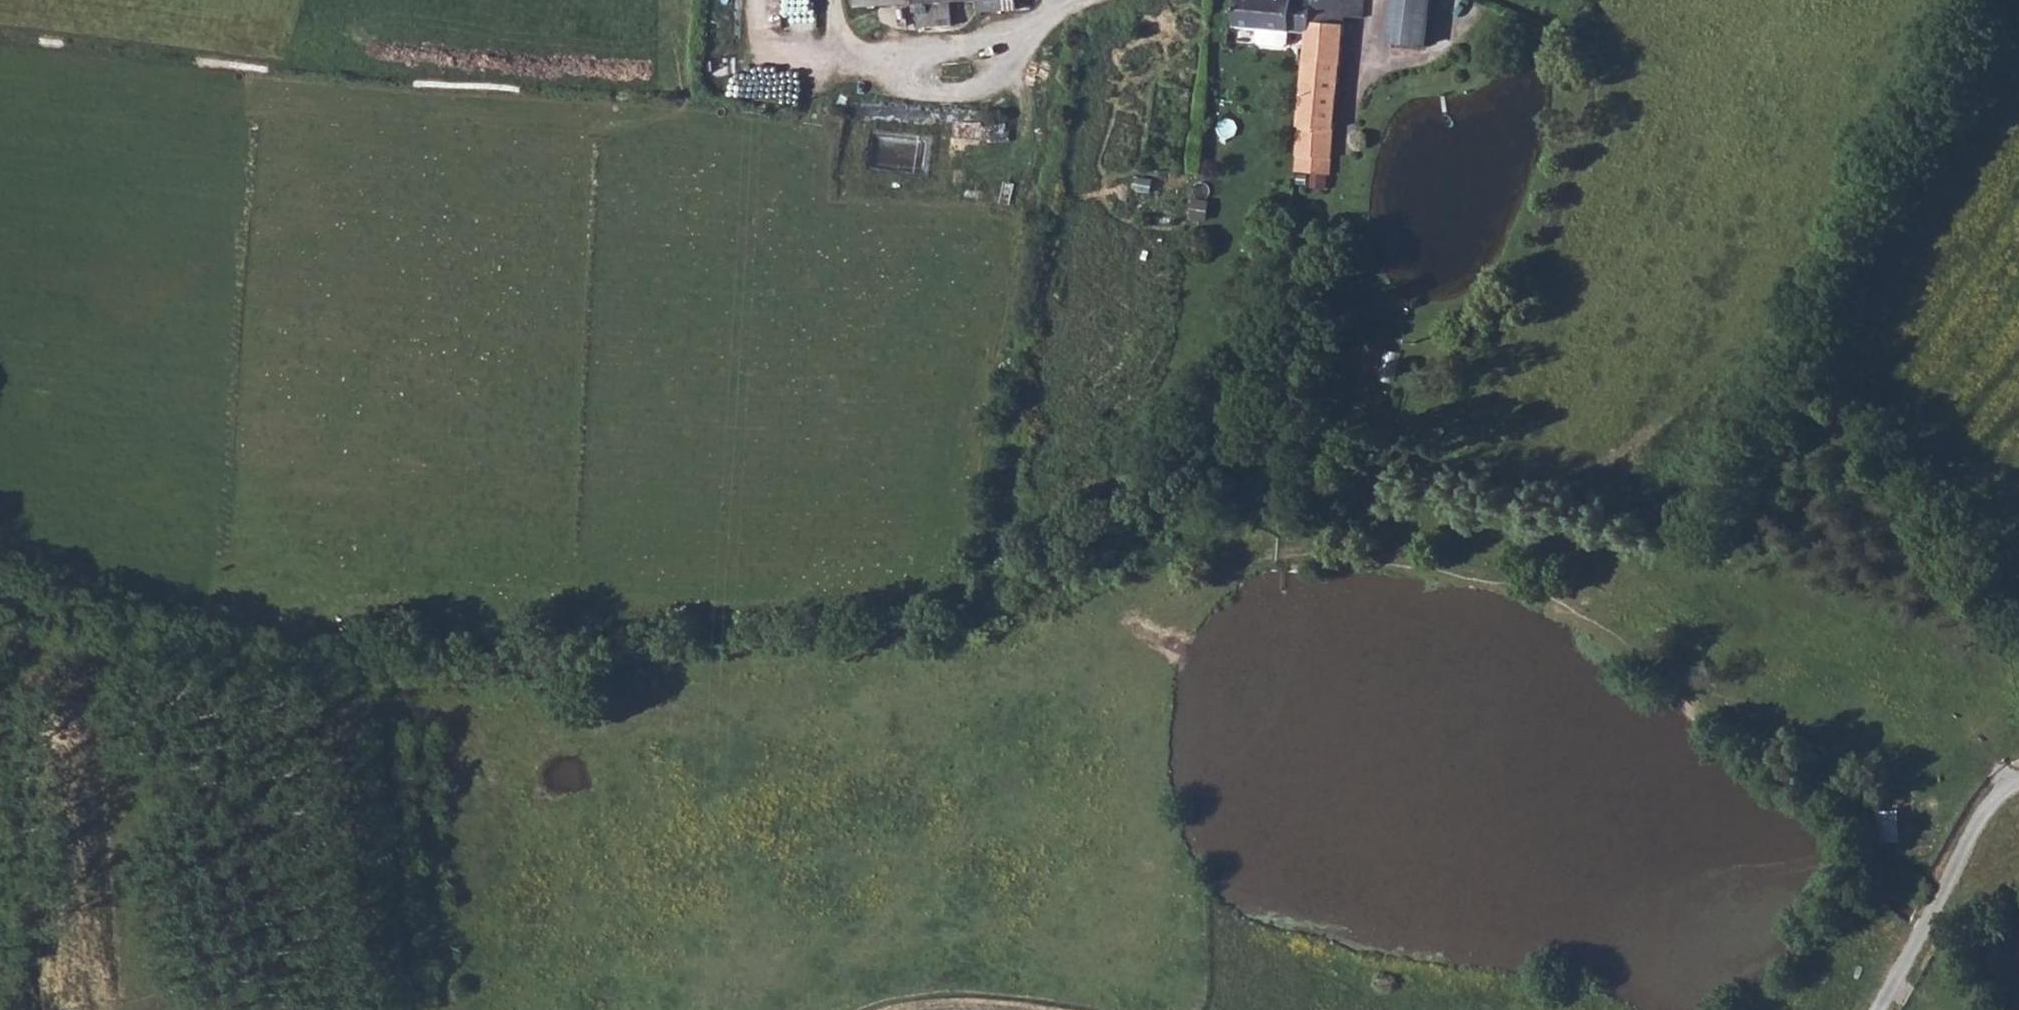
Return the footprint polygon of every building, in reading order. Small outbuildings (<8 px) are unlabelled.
[(815,26),(815,0),(759,0),(758,26),(815,26)] [(923,17),(954,15),(954,0),(923,0),(923,17)] [(1328,174),(1345,17),(1362,19),(1365,0),(1321,0),(1320,3),(1314,2),(1314,0),(1240,0),(1239,28),(1261,30),(1260,41),(1262,45),(1285,47),(1288,44),(1289,32),(1306,34),(1294,170),(1328,174)] [(1385,41),(1425,46),(1431,0),(1394,0),(1385,41)]
